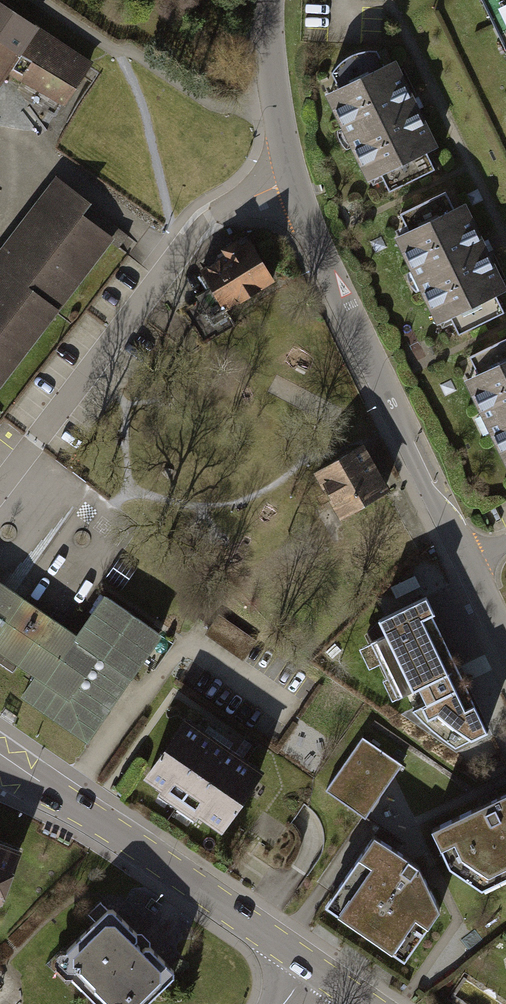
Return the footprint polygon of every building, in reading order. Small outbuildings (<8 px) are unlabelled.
[(505,46),(505,0),(484,0),(505,46)] [(8,76),(61,104),(88,64),(0,5),(0,88),(8,76)] [(394,60),(326,90),(366,179),(434,149),(394,60)] [(55,180),(0,251),(0,387),(116,239),(85,215),(90,207),(55,180)] [(396,236),(439,324),(505,292),(505,291),(463,204),(396,236)] [(223,314),(273,285),(247,238),(193,269),(208,293),(193,302),(210,329),(227,319),(223,314)] [(468,376),(505,457),(505,358),(468,376)] [(365,446),(317,472),(340,515),(388,489),(365,446)] [(37,610),(0,584),(0,648),(7,653),(37,610)] [(421,592),(374,614),(381,630),(367,636),(394,694),(415,684),(421,699),(462,680),(421,592)] [(78,638),(37,610),(7,653),(38,675),(24,695),(87,739),(160,634),(107,597),(78,638)] [(484,727),(462,680),(421,699),(407,705),(419,718),(430,726),(452,743),(484,727)] [(18,716),(5,707),(0,714),(0,716),(12,724),(18,716)] [(261,769),(187,718),(144,779),(218,830),(261,769)] [(402,768),(362,742),(325,796),(365,821),(402,768)] [(430,835),(449,873),(481,893),(505,882),(505,799),(430,835)] [(1,897),(21,845),(0,837),(0,898),(1,897)] [(418,872),(372,840),(323,911),(401,965),(437,916),(418,872)] [(61,960),(101,1003),(138,1003),(170,976),(114,913),(61,960)]
